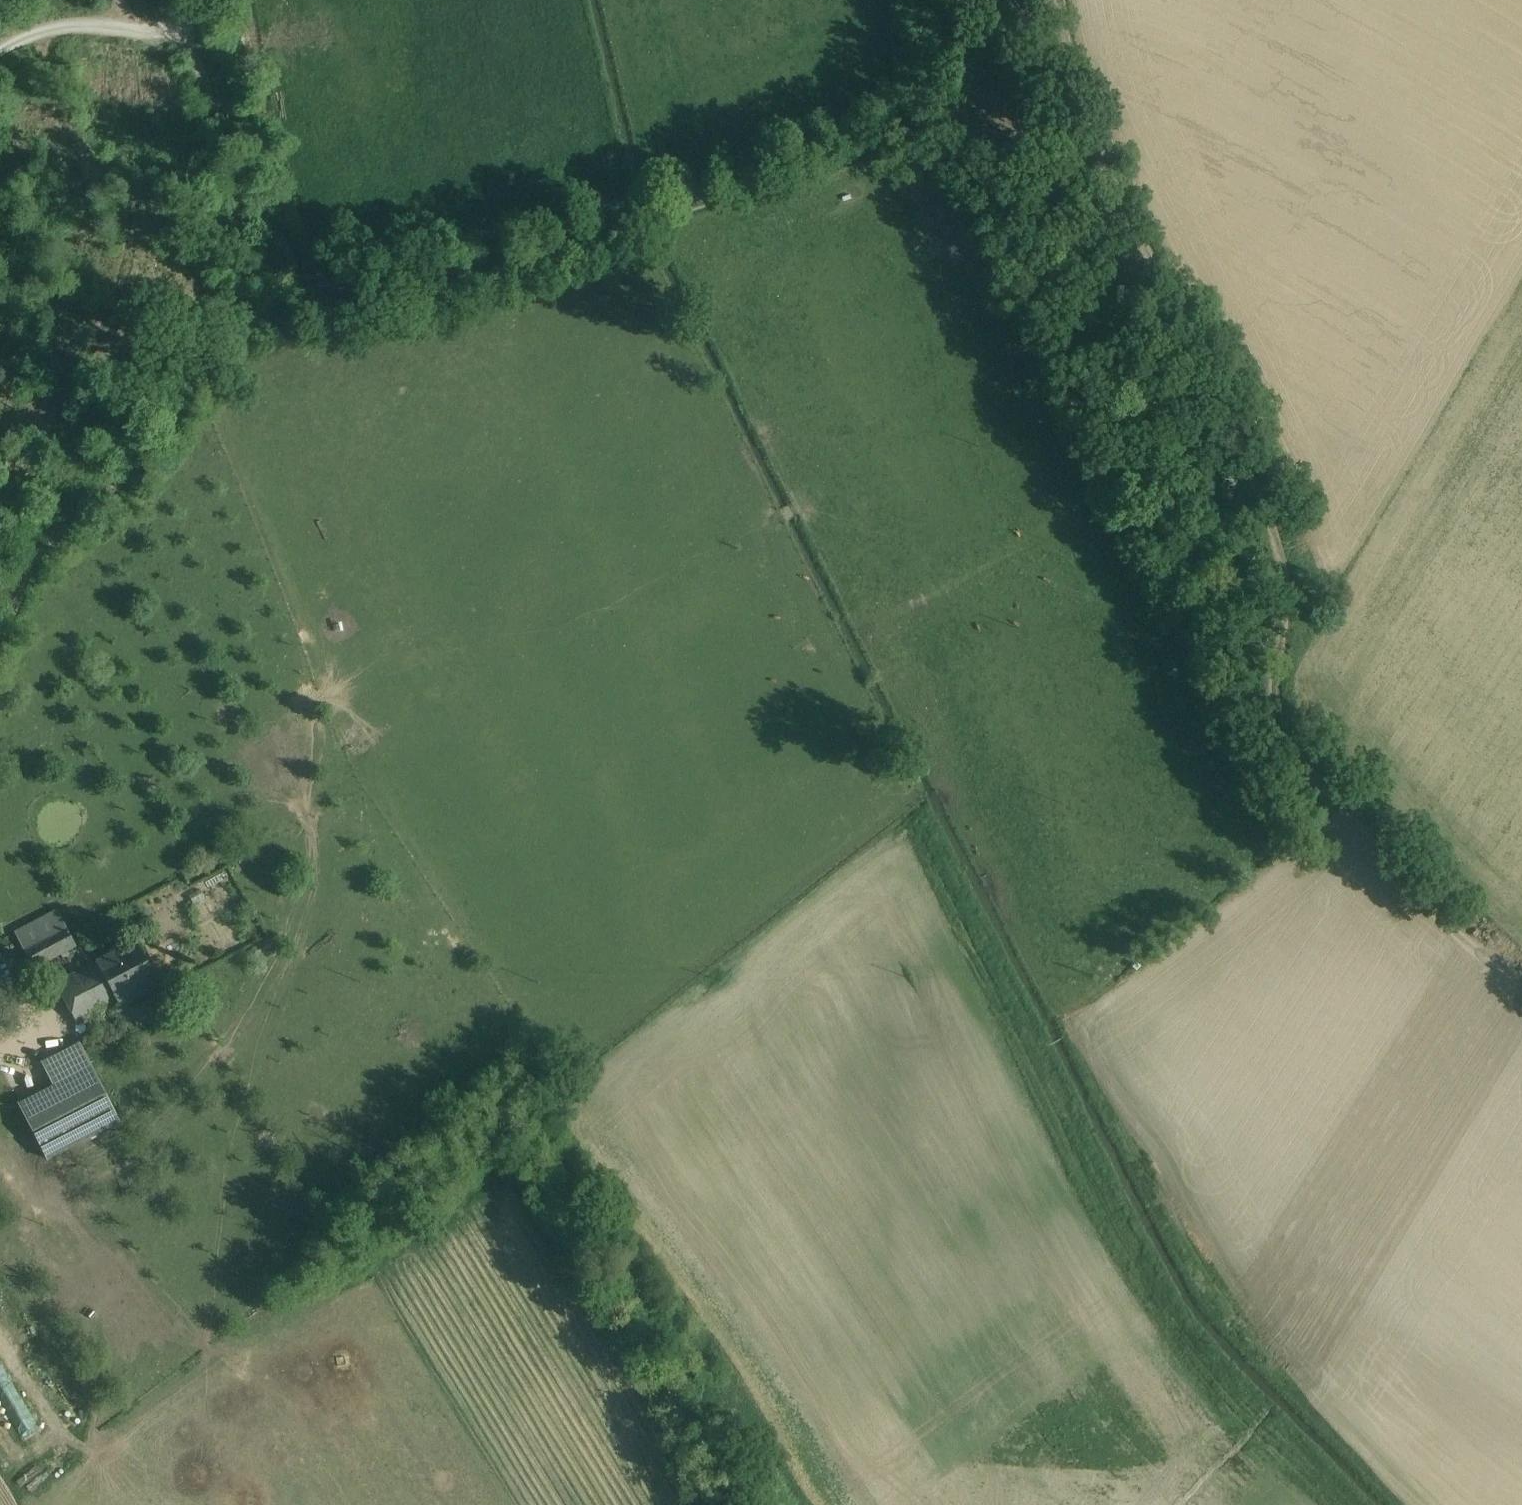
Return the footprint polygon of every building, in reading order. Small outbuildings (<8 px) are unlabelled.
[(60,911),(18,931),(34,965),(76,945),(60,911)] [(119,951),(59,983),(81,1022),(124,999),(128,1006),(165,986),(145,950),(124,961),(119,951)] [(95,1067),(94,1068),(84,1045),(46,1061),(57,1085),(21,1103),(48,1159),(123,1122),(95,1067)] [(9,1423),(47,1457),(60,1442),(22,1409),(9,1423)] [(14,1434),(0,1411),(0,1442),(14,1434)]
